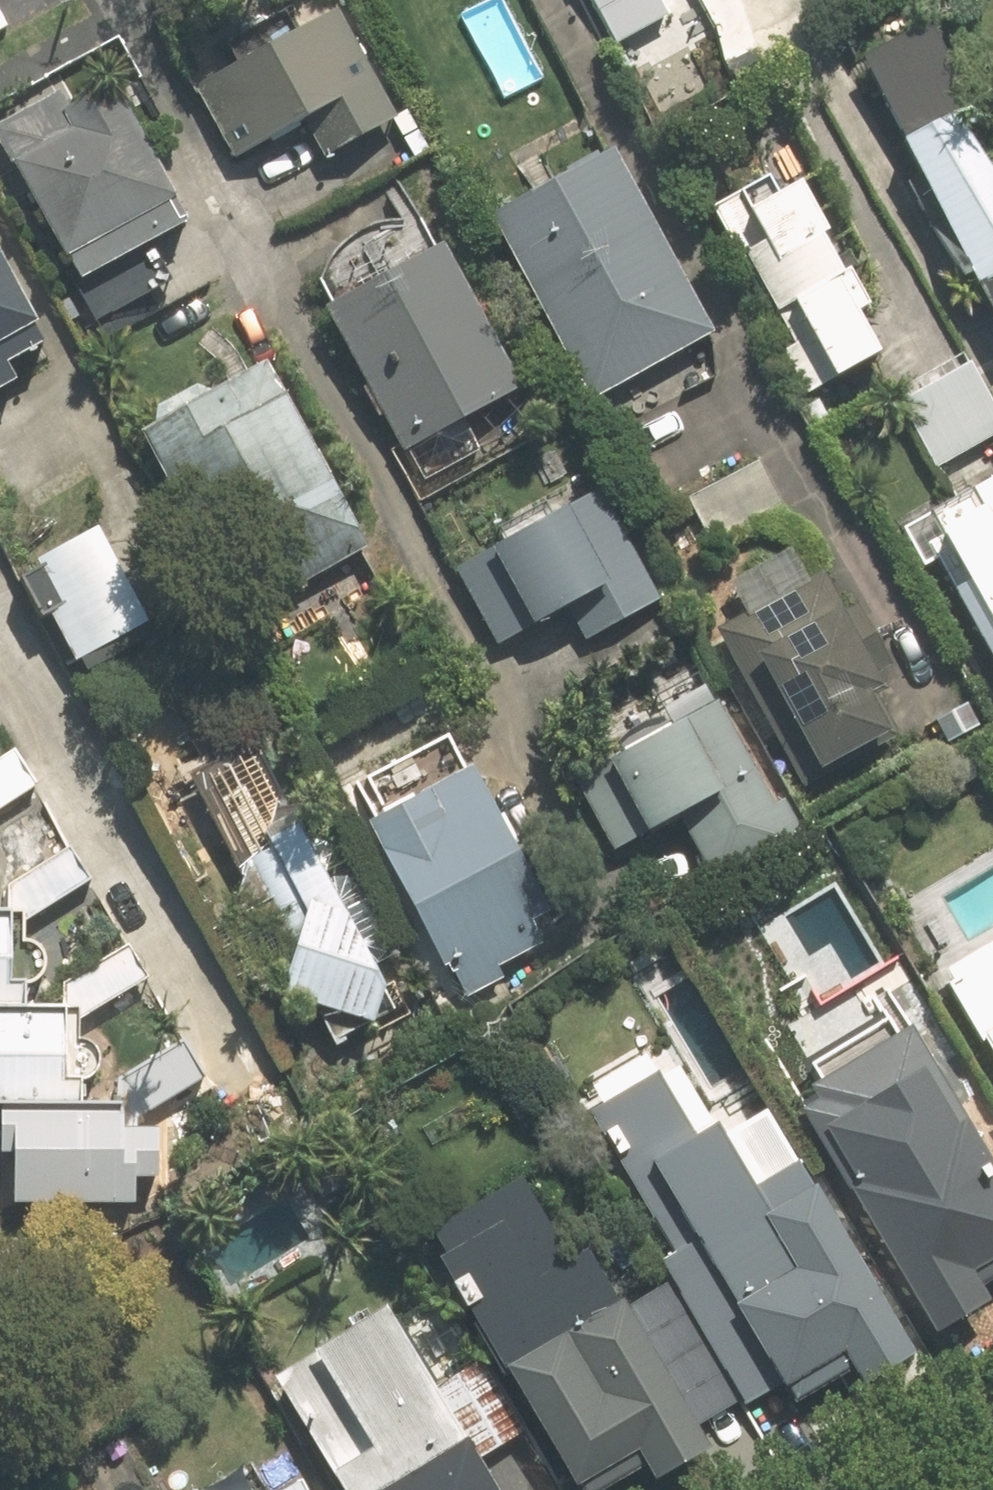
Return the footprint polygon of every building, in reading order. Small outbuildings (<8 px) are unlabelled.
[(598,8),(612,0),(593,0),(598,8)] [(338,14),(194,87),(231,159),(304,122),(329,170),(400,134),(338,14)] [(0,131),(0,149),(72,288),(189,229),(109,75),(0,131)] [(992,316),(992,178),(952,105),(892,138),(992,316)] [(483,218),(587,399),(714,327),(609,146),(483,218)] [(707,223),(806,394),(889,346),(867,307),(791,175),(707,223)] [(325,308),(401,457),(516,399),(439,250),(325,308)] [(13,384),(4,366),(42,347),(0,265),(0,391),(13,384)] [(932,470),(992,437),(992,408),(971,367),(898,406),(932,470)] [(231,623),(364,555),(270,373),(137,440),(231,623)] [(759,465),(695,498),(717,541),(782,508),(759,465)] [(992,671),(992,482),(916,521),(992,671)] [(605,494),(455,570),(498,654),(569,618),(580,639),(659,599),(605,494)] [(93,537),(24,572),(70,660),(138,625),(93,537)] [(721,626),(804,788),(896,742),(872,695),(885,688),(879,677),(891,671),(857,605),(845,611),(826,573),(721,626)] [(777,806),(717,703),(575,785),(615,853),(679,817),(720,887),(803,839),(782,803),(777,806)] [(43,793),(20,755),(0,767),(0,819),(43,793)] [(371,821),(463,1000),(505,979),(501,970),(543,949),(533,928),(549,920),(471,770),(371,821)] [(251,859),(295,944),(277,998),(332,1016),(346,1043),(372,1029),(395,1018),(369,967),(399,949),(372,911),(356,866),(325,882),(301,834),(251,859)] [(8,920),(0,920),(0,1016),(24,1017),(23,989),(38,983),(44,971),(42,959),(37,950),(26,949),(26,929),(33,929),(98,890),(75,852),(10,891),(8,920)] [(939,972),(992,1065),(992,940),(939,972)] [(65,1016),(24,1017),(0,1016),(0,1112),(25,1112),(81,1110),(80,1085),(96,1079),(101,1067),(100,1055),(94,1046),(83,1045),(83,1025),(90,1025),(155,986),(132,948),(67,987),(65,1016)] [(117,1081),(116,1110),(81,1110),(25,1112),(26,1153),(15,1160),(15,1191),(27,1206),(132,1204),(131,1178),(146,1173),(152,1161),(150,1149),(145,1140),(134,1139),(133,1118),(141,1119),(206,1080),(183,1042),(117,1081)] [(930,1337),(988,1303),(967,1267),(992,1252),(992,1188),(924,1069),(812,1133),(930,1337)] [(750,1220),(702,1247),(783,1386),(840,1354),(858,1384),(911,1353),(790,1144),(727,1180),(750,1220)] [(422,1233),(499,1366),(611,1301),(581,1248),(564,1258),(517,1177),(422,1233)] [(666,1282),(624,1307),(695,1429),(737,1404),(666,1282)] [(652,1480),(706,1449),(695,1429),(624,1307),(618,1297),(611,1301),(499,1366),(571,1489),(636,1453),(652,1480)] [(340,1489),(488,1489),(472,1463),(430,1390),(380,1304),(269,1368),(340,1489)] [(430,1390),(472,1463),(520,1435),(478,1362),(430,1390)]
